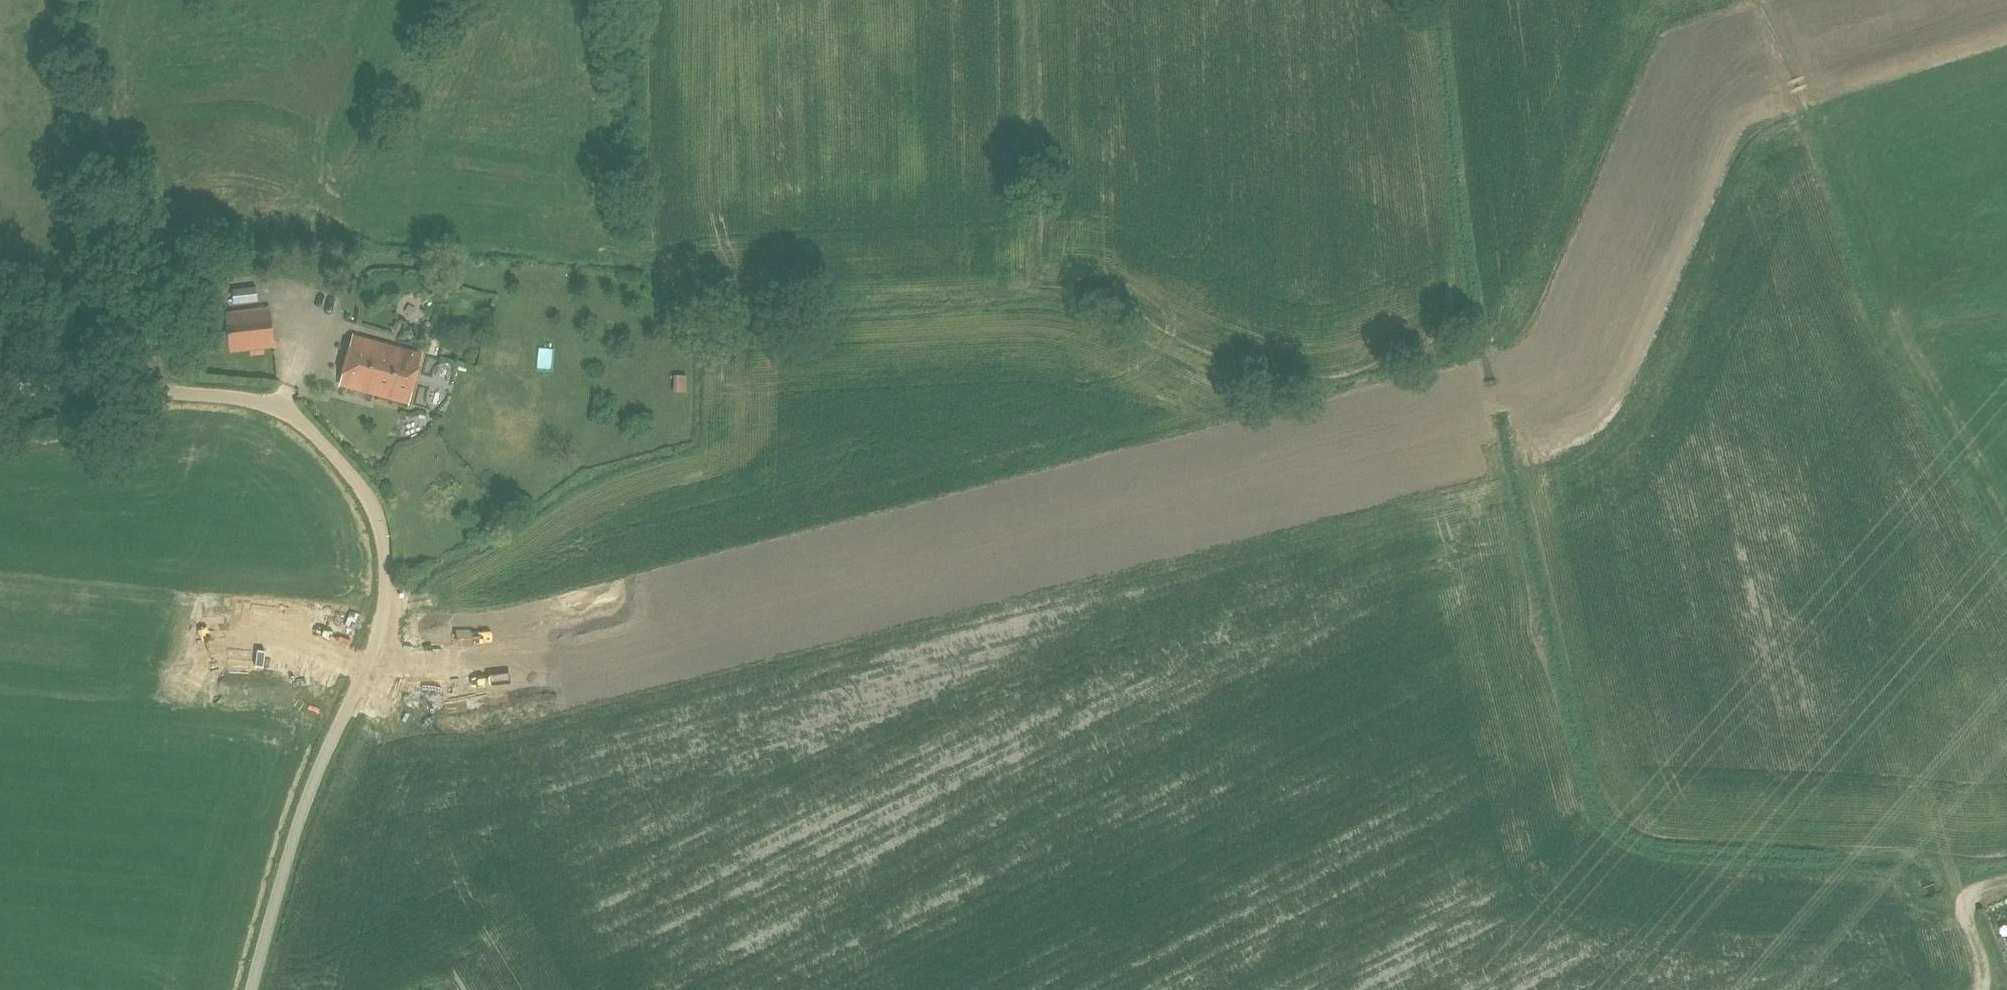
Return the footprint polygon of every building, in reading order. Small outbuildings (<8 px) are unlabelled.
[(256,285),(233,288),(234,301),(257,299),(256,285)] [(231,349),(274,345),(271,307),(227,311),(231,349)] [(354,335),(341,383),(409,402),(422,354),(354,335)]
